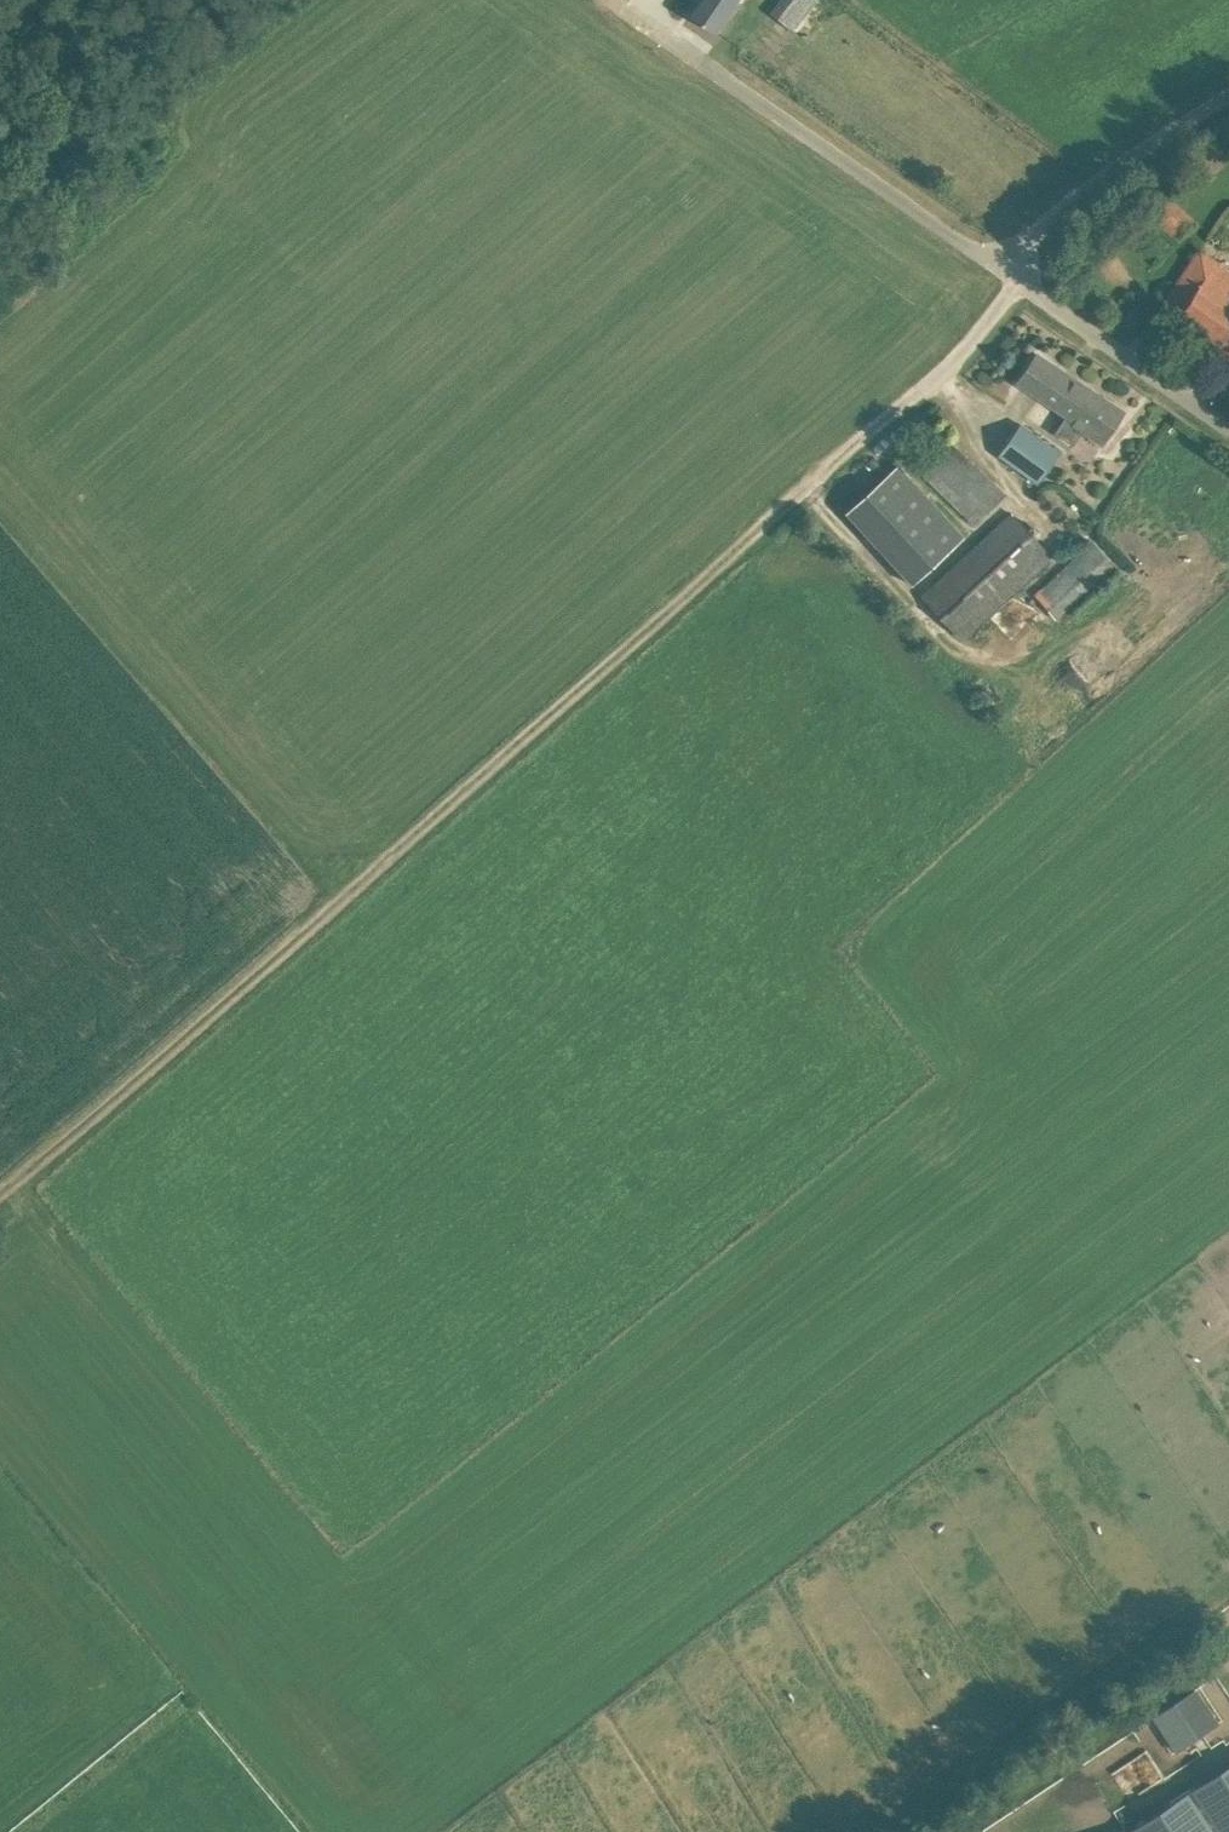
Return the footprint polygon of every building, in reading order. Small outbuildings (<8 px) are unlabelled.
[(716,32),(737,0),(699,0),(690,14),(716,32)] [(793,29),(816,0),(781,0),(771,12),(793,29)] [(1147,211),(1179,239),(1195,219),(1164,192),(1147,211)] [(1200,249),(1162,304),(1228,350),(1228,269),(1200,249)] [(1056,432),(1073,443),(1083,429),(1103,443),(1111,431),(1124,411),(1037,353),(1018,382),(1067,415),(1056,432)] [(998,453),(1038,482),(1061,452),(1020,423),(998,453)] [(923,474),(976,523),(1005,493),(952,443),(923,474)] [(846,512),(913,584),(966,535),(899,463),(846,512)] [(923,594),(962,637),(1051,555),(1012,512),(923,594)] [(1034,593),(1054,615),(1112,563),(1092,541),(1034,593)] [(1148,1716),(1171,1751),(1218,1721),(1195,1686),(1148,1716)] [(1131,1831),(1228,1831),(1228,1765),(1131,1831)]
